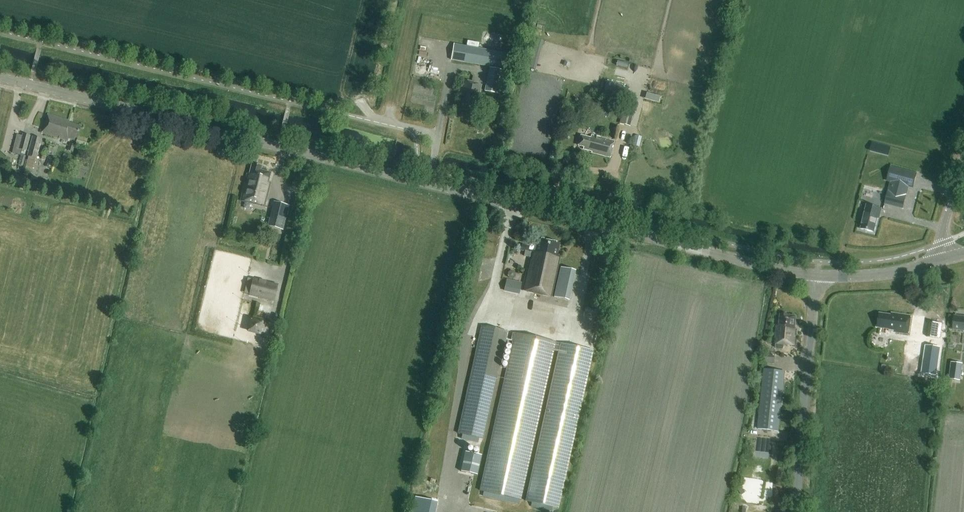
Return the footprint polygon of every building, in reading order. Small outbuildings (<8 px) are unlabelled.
[(454,43),(451,60),(506,70),(509,53),(454,43)] [(502,86),(486,83),(484,91),(500,94),(502,86)] [(636,101),(626,98),(622,114),(626,115),(623,124),(630,126),(636,101)] [(76,141),(81,126),(68,122),(69,121),(48,114),(42,133),(67,141),(68,138),(76,141)] [(17,134),(12,153),(25,156),(30,135),(23,134),(22,135),(17,134)] [(610,157),(614,141),(593,135),(592,138),(581,135),(578,145),(584,146),(583,149),(592,151),(592,152),(610,157)] [(632,145),(639,147),(641,137),(634,135),(632,145)] [(42,138),(33,136),(27,156),(28,156),(25,167),(32,169),(35,157),(36,158),(42,138)] [(871,149),(890,154),(892,145),(873,141),(871,149)] [(265,207),(270,183),(268,182),(270,173),(260,170),(261,166),(252,164),(250,174),(248,173),(241,201),(265,207)] [(885,204),(903,208),(906,196),(904,195),(907,184),(912,185),(915,176),(891,170),(888,179),(894,180),(891,192),(888,191),(885,204)] [(267,226),(280,229),(287,205),(274,201),(267,226)] [(879,218),(881,209),(866,206),(861,229),(874,232),(877,218),(879,218)] [(551,296),(560,256),(557,255),(559,243),(538,239),(534,253),(528,251),(529,246),(522,244),(521,250),(525,251),(524,255),(530,257),(522,290),(551,296)] [(554,297),(569,300),(575,270),(560,267),(554,297)] [(274,301),(278,285),(253,279),(249,295),(274,301)] [(522,282),(506,279),(504,290),(519,293),(522,282)] [(774,343),(775,343),(775,348),(777,349),(782,350),(783,348),(784,344),(796,345),(797,329),(795,329),(795,316),(789,316),(789,315),(787,315),(787,314),(786,314),(786,313),(785,313),(784,313),(783,313),(782,314),(781,315),(780,315),(779,326),(775,325),(774,343)] [(908,334),(911,316),(891,313),(890,315),(879,313),(877,328),(888,329),(888,331),(908,334)] [(954,315),(952,329),(963,331),(963,316),(954,315)] [(261,334),(264,321),(250,318),(247,331),(261,334)] [(926,337),(940,339),(942,324),(929,322),(926,337)] [(457,433),(484,439),(508,331),(481,325),(457,433)] [(479,491),(521,500),(555,342),(514,333),(479,491)] [(525,501),(558,508),(593,350),(560,343),(525,501)] [(925,346),(921,373),(935,375),(939,348),(925,346)] [(958,380),(960,363),(951,362),(949,379),(958,380)] [(764,369),(758,429),(779,431),(785,371),(764,369)] [(477,474),(481,456),(465,452),(461,471),(477,474)]
